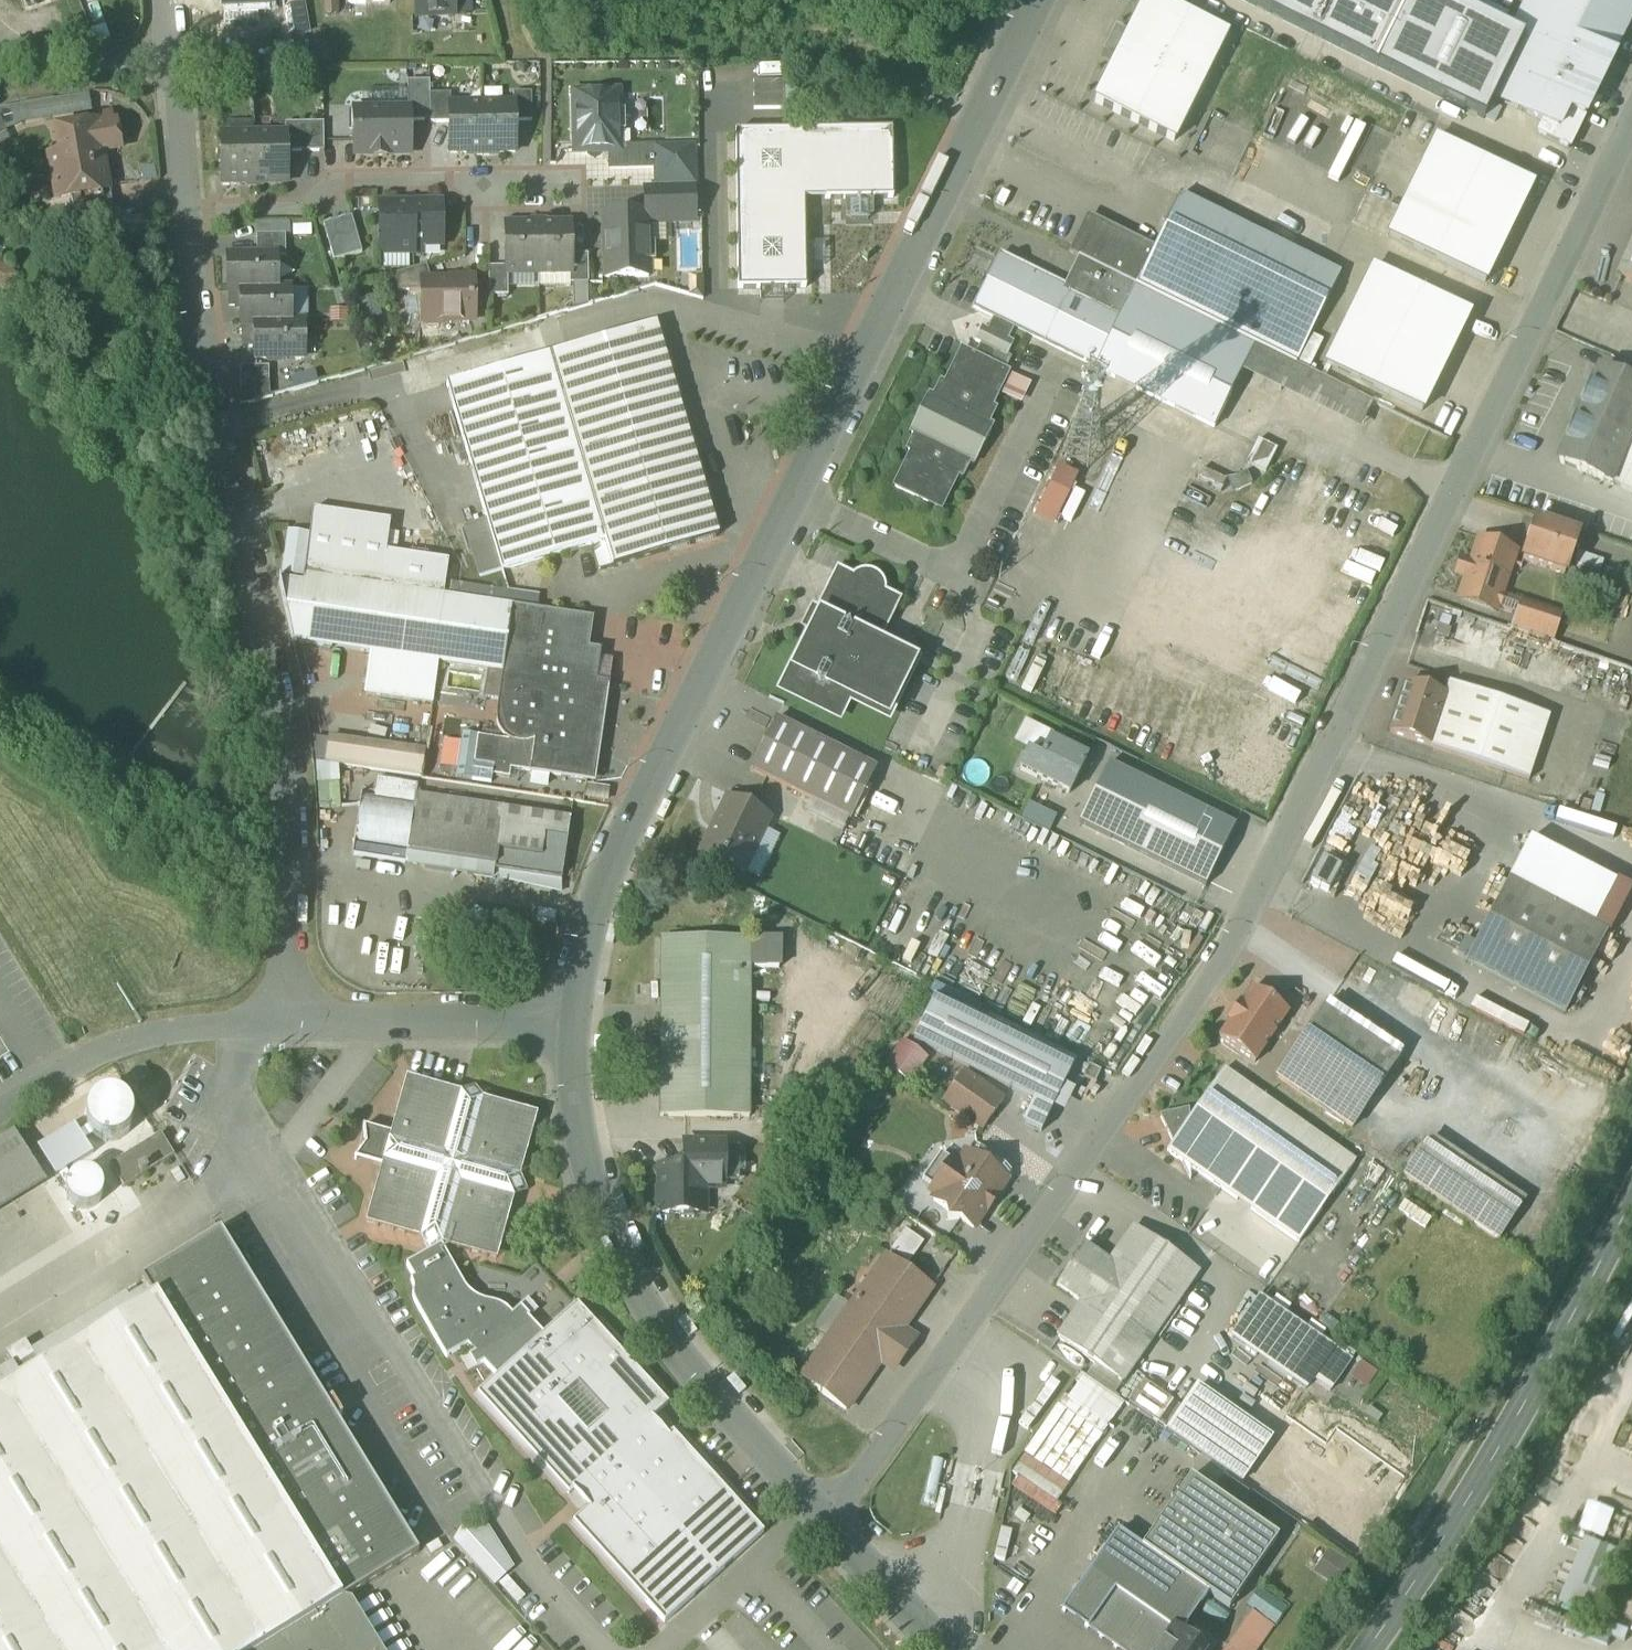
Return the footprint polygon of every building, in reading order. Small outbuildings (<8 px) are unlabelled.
[(25,9),(50,0),(22,0),(25,9)] [(224,11),(225,11),(253,9),(271,9),(270,0),(224,0),(224,11)] [(418,18),(455,16),(454,0),(417,0),(418,18)] [(1165,0),(1140,0),(1127,27),(1115,21),(1096,60),(1110,67),(1091,106),(1185,152),(1241,37),(1165,0)] [(1485,120),(1494,101),(1525,37),(1450,0),(1405,0),(1403,4),(1394,0),(1241,0),(1485,120)] [(1543,0),(1542,0),(1527,0),(1524,6),(1537,12),(1525,37),(1494,101),(1534,119),(1573,38),(1614,58),(1631,22),(1631,0),(1543,0)] [(306,2),(291,5),(297,36),(311,33),(306,2)] [(253,9),(225,11),(226,25),(254,24),(253,9)] [(1573,38),(1534,119),(1543,123),(1559,131),(1568,111),(1584,119),(1590,107),(1597,113),(1602,102),(1593,100),(1614,58),(1573,38)] [(785,82),(754,83),(755,111),(786,111),(785,82)] [(431,96),(430,83),(408,83),(408,111),(410,111),(410,123),(431,122),(431,96)] [(532,94),(514,95),(514,106),(515,106),(516,123),(533,123),(532,94)] [(619,115),(618,95),(576,96),(578,154),(610,153),(619,153),(619,151),(619,133),(625,133),(625,115),(619,115)] [(452,96),(431,96),(431,122),(431,125),(451,124),(451,106),(452,106),(452,96)] [(942,105),(931,99),(929,104),(940,110),(942,105)] [(452,106),(451,106),(451,124),(451,155),(476,154),(476,155),(477,157),(484,156),(483,106),(452,106)] [(514,106),(483,106),(484,156),(490,156),(492,155),(492,154),(516,154),(516,123),(515,106),(514,106)] [(408,111),(355,111),(356,133),(356,156),(373,156),(374,158),(387,158),(388,155),(411,155),(410,128),(410,123),(410,111),(408,111)] [(1584,119),(1568,111),(1559,131),(1543,123),(1537,135),(1569,151),(1584,119)] [(305,124),(286,125),(286,135),(288,135),(288,153),(306,153),(305,124)] [(325,124),(305,124),(306,153),(325,153),(325,124)] [(97,127),(61,133),(73,198),(109,192),(97,127)] [(893,131),(736,133),(739,290),(762,290),(783,289),(807,289),(806,221),(805,221),(805,200),(826,199),(826,200),(847,200),(847,216),(851,216),(852,220),(869,220),(869,216),(873,216),(873,200),(894,199),(893,131)] [(286,135),(255,136),(256,186),(262,186),(264,184),(288,184),(288,153),(288,135),(286,135)] [(255,136),(223,136),(223,185),(248,184),(249,186),(256,186),(255,136)] [(1436,139),(1389,236),(1485,284),(1533,186),(1436,139)] [(694,149),(656,150),(657,170),(657,185),(694,185),(694,149)] [(656,150),(619,151),(619,153),(610,153),(610,172),(657,170),(656,150)] [(157,167),(133,173),(135,182),(115,187),(118,196),(162,186),(157,167)] [(696,224),(695,189),(646,190),(646,217),(648,217),(648,225),(696,224)] [(1341,276),(1181,197),(1153,253),(1137,287),(1257,346),(1297,366),(1341,276)] [(413,206),(381,206),(381,255),(414,254),(414,247),(413,206)] [(443,206),(413,206),(414,247),(443,246),(443,206)] [(646,217),(621,217),(620,215),(613,215),(611,218),(606,218),(607,280),(649,279),(649,263),(655,263),(655,246),(649,246),(648,225),(648,217),(646,217)] [(1153,253),(1091,221),(1074,256),(1102,269),(1137,287),(1153,253)] [(531,227),(507,227),(507,269),(507,275),(508,275),(540,275),(539,225),(532,225),(531,226),(531,227)] [(571,226),(547,227),(547,226),(545,225),(539,225),(540,275),(571,274),(572,274),(572,257),(571,226)] [(286,237),(258,237),(258,258),(277,258),(278,259),(287,259),(286,237)] [(359,242),(345,246),(349,258),(363,254),(359,242)] [(345,246),(331,250),(335,262),(349,258),(345,246)] [(1623,276),(1631,280),(1631,255),(1623,276)] [(589,257),(572,257),(572,274),(571,274),(571,285),(589,285),(589,257)] [(1065,289),(1000,257),(975,308),(995,318),(1015,328),(1096,368),(1137,287),(1102,269),(1095,283),(1073,272),(1065,289)] [(258,258),(229,258),(229,293),(242,293),(278,292),(278,291),(278,259),(277,258),(258,258)] [(428,267),(393,277),(398,294),(422,293),(422,283),(432,283),(428,267)] [(507,269),(490,269),(490,298),(509,298),(508,275),(507,275),(507,269)] [(1374,269),(1327,366),(1422,412),(1469,316),(1374,269)] [(474,279),(450,279),(450,283),(432,283),(422,283),(422,293),(423,323),(426,327),(441,327),(444,323),(475,323),(474,279)] [(1257,346),(1137,287),(1096,368),(1095,370),(1215,429),(1242,375),(1257,346)] [(278,291),(278,292),(242,293),(242,308),(243,327),(304,326),(304,325),(291,325),(291,291),(278,291)] [(242,308),(242,293),(229,293),(230,294),(230,308),(242,308)] [(557,315),(536,321),(548,357),(551,357),(568,351),(557,315)] [(963,352),(946,387),(942,385),(935,400),(931,398),(913,434),(917,436),(909,451),(913,453),(896,488),(942,510),(959,475),(963,477),(970,462),(974,464),(992,428),(988,426),(995,411),(991,409),(1008,374),(996,368),(1002,355),(1008,358),(1014,344),(1009,341),(1015,328),(995,318),(989,331),(983,328),(976,343),(982,345),(975,358),(963,352)] [(568,351),(551,357),(606,542),(593,546),(595,551),(593,552),(594,556),(596,556),(601,572),(719,537),(657,325),(568,351)] [(304,326),(243,327),(242,327),(243,327),(244,342),(256,342),(256,361),(267,361),(269,363),(281,363),(284,360),(305,360),(304,326)] [(1297,366),(1257,346),(1242,375),(1360,433),(1374,404),(1297,366)] [(548,357),(447,387),(487,522),(502,573),(593,546),(606,542),(551,357),(548,357)] [(273,366),(273,391),(322,391),(322,370),(308,371),(308,366),(273,366)] [(1561,463),(1566,465),(1578,470),(1582,472),(1594,477),(1598,479),(1610,484),(1614,486),(1615,485),(1631,445),(1631,382),(1622,378),(1618,376),(1606,371),(1602,369),(1561,463)] [(270,370),(241,370),(241,394),(270,385),(270,370)] [(1271,473),(1281,448),(1261,440),(1251,464),(1271,473)] [(1615,485),(1631,492),(1631,445),(1615,485)] [(1038,518),(1060,528),(1085,475),(1063,465),(1038,518)] [(450,563),(387,554),(391,524),(314,513),(305,578),(444,598),(450,563)] [(1579,533),(1537,519),(1523,562),(1565,576),(1579,533)] [(487,522),(466,529),(481,579),(502,573),(487,522)] [(1511,556),(1482,546),(1464,599),(1494,609),(1511,556)] [(444,598),(305,578),(304,586),(280,582),(294,644),(372,655),(438,664),(503,673),(513,608),(450,599),(444,598)] [(857,586),(841,579),(787,690),(838,715),(848,695),(888,715),(913,663),(873,644),(893,604),(877,597),(878,591),(876,585),(872,582),(866,580),(861,582),(857,586)] [(540,597),(452,585),(451,585),(452,586),(450,599),(513,608),(538,611),(540,597)] [(1566,600),(1521,585),(1513,611),(1559,627),(1566,600)] [(538,611),(513,608),(503,673),(497,718),(498,718),(500,730),(507,740),(510,741),(510,743),(479,738),(475,765),(495,768),(494,777),(511,780),(512,771),(588,782),(592,755),(598,756),(600,754),(614,661),(581,656),(585,627),(539,621),(540,612),(538,611)] [(1262,677),(1315,703),(1352,630),(1334,621),(1315,657),(1280,640),(1262,677)] [(1031,625),(1005,682),(1112,729),(1133,681),(1140,684),(1143,676),(1031,625)] [(438,664),(372,655),(369,675),(370,675),(367,695),(433,704),(438,664)] [(1526,709),(1450,684),(1446,697),(1447,697),(1431,748),(1530,781),(1530,779),(1505,771),(1526,709)] [(1446,697),(1407,685),(1390,735),(1431,748),(1447,697),(1446,697)] [(877,770),(777,720),(752,770),(852,820),(877,770)] [(426,754),(330,741),(327,765),(422,778),(426,754)] [(1027,754),(1018,772),(1070,796),(1086,761),(1047,743),(1039,760),(1027,754)] [(1109,770),(1082,825),(1205,886),(1232,830),(1109,770)] [(572,820),(417,797),(409,853),(496,866),(495,872),(562,881),(572,820)] [(771,820),(728,799),(701,855),(744,875),(771,820)] [(1032,807),(1027,821),(1053,830),(1058,816),(1032,807)] [(1616,885),(1531,840),(1509,882),(1594,927),(1616,885)] [(1594,927),(1509,882),(1467,962),(1567,1014),(1608,934),(1594,927)] [(752,940),(662,939),(661,1117),(751,1118),(752,940)] [(1253,990),(1242,1005),(1241,1004),(1229,1023),(1230,1024),(1220,1039),(1256,1064),(1289,1014),(1253,990)] [(1073,1067),(935,999),(914,1041),(1035,1100),(1023,1124),(1041,1132),(1073,1067)] [(1391,1072),(1316,1022),(1278,1078),(1354,1129),(1391,1072)] [(903,1042),(885,1066),(907,1082),(925,1058),(903,1042)] [(1102,1072),(1091,1066),(1085,1078),(1097,1083),(1102,1072)] [(1356,1162),(1225,1070),(1190,1121),(1189,1111),(1162,1117),(1174,1143),(1168,1151),(1183,1162),(1192,1180),(1191,1167),(1300,1243),(1356,1162)] [(1005,1101),(964,1073),(944,1102),(984,1130),(1005,1101)] [(463,1094),(418,1081),(417,1083),(408,1080),(406,1089),(404,1089),(390,1141),(377,1149),(384,1162),(369,1214),(371,1215),(368,1224),(377,1226),(377,1228),(422,1240),(430,1253),(443,1246),(488,1259),(488,1258),(497,1260),(500,1251),(501,1252),(516,1199),(529,1191),(522,1178),(536,1126),(535,1125),(537,1116),(528,1114),(529,1113),(483,1100),(476,1087),(463,1094)] [(0,1142),(0,1191),(1,1192),(38,1170),(16,1133),(0,1142)] [(162,1135),(111,1167),(124,1189),(175,1157),(162,1135)] [(1524,1203),(1430,1140),(1405,1178),(1499,1241),(1524,1203)] [(725,1144),(685,1144),(685,1164),(680,1168),(661,1168),(660,1177),(663,1179),(663,1188),(661,1188),(658,1190),(658,1212),(660,1215),(679,1215),(683,1218),(694,1218),(698,1215),(698,1199),(704,1199),(705,1190),(707,1188),(725,1188),(725,1144)] [(1008,1181),(968,1153),(961,1163),(954,1159),(932,1191),(939,1195),(935,1201),(948,1210),(950,1221),(961,1219),(975,1229),(1008,1181)] [(1136,1228),(1112,1263),(1086,1245),(1058,1286),(1083,1304),(1059,1339),(1123,1383),(1200,1272),(1136,1228)] [(909,1229),(894,1250),(913,1263),(928,1241),(909,1229)] [(326,1404),(222,1233),(143,1280),(155,1299),(157,1298),(342,1601),(419,1554),(337,1421),(331,1424),(320,1407),(326,1404)] [(924,1245),(918,1263),(931,1267),(936,1249),(924,1245)] [(486,1302),(482,1301),(478,1299),(471,1294),(468,1291),(466,1288),(443,1246),(430,1253),(408,1266),(415,1279),(412,1281),(414,1285),(415,1289),(414,1292),(414,1296),(415,1300),(416,1304),(447,1359),(469,1347),(475,1354),(470,1358),(477,1369),(485,1364),(498,1378),(544,1336),(529,1319),(531,1318),(522,1308),(513,1316),(510,1313),(506,1309),(499,1305),(494,1304),(486,1302)] [(934,1288),(888,1256),(859,1298),(904,1330),(934,1288)] [(42,1368),(35,1357),(15,1369),(23,1381),(0,1395),(0,1649),(262,1649),(342,1601),(157,1298),(155,1299),(42,1368)] [(904,1330),(859,1298),(802,1380),(847,1411),(904,1330)] [(1352,1361),(1260,1298),(1232,1339),(1306,1390),(1313,1380),(1331,1392),(1352,1361)] [(498,1378),(478,1396),(570,1496),(574,1492),(590,1509),(574,1523),(665,1624),(765,1533),(674,1433),(669,1437),(653,1420),(669,1405),(578,1305),(544,1336),(498,1378)] [(1366,1362),(1355,1378),(1370,1388),(1381,1372),(1366,1362)] [(1129,1403),(1163,1425),(1179,1400),(1145,1378),(1129,1403)] [(1272,1439),(1198,1387),(1169,1430),(1243,1482),(1272,1439)] [(1279,1538),(1191,1478),(1142,1549),(1209,1594),(1230,1609),(1279,1538)] [(1609,1538),(1619,1511),(1593,1502),(1584,1529),(1609,1538)] [(1118,1532),(1063,1613),(1117,1649),(1159,1649),(1174,1628),(1182,1634),(1209,1594),(1142,1549),(1118,1532)] [(1627,1549),(1584,1533),(1558,1600),(1602,1616),(1627,1549)] [(1631,1613),(1631,1592),(1628,1590),(1622,1610),(1631,1613)] [(342,1601),(262,1649),(372,1649),(342,1601)] [(1174,1628),(1159,1649),(1205,1649),(1182,1634),(1174,1628)] [(1239,1631),(1226,1649),(1259,1649),(1261,1647),(1239,1631)]
